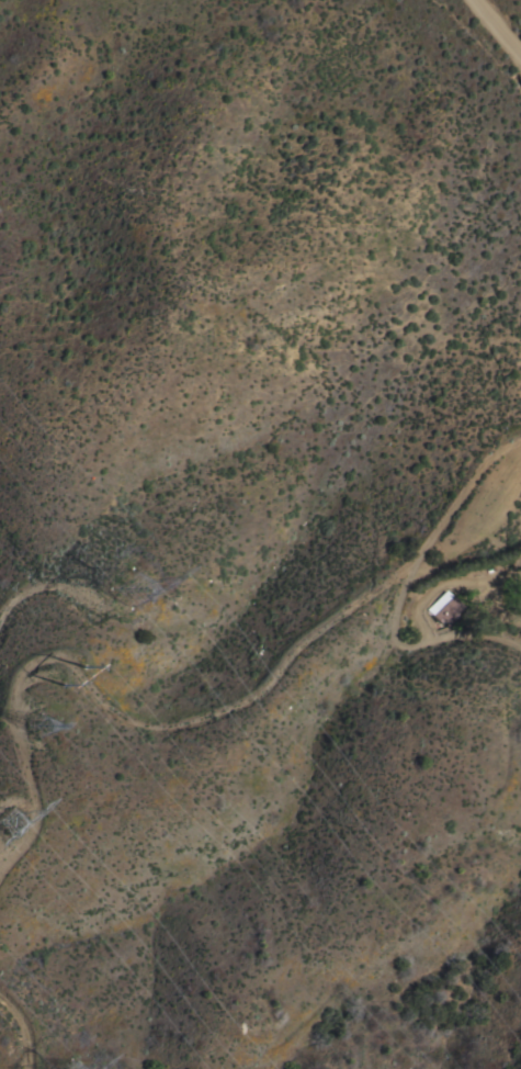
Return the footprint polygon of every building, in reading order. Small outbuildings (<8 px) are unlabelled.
[(445,589),(451,595),(452,594),(463,605),(456,611),(458,614),(448,624),(443,620),(441,622),(431,612),(430,614),(427,611),(428,610),(427,608),(445,589)]
